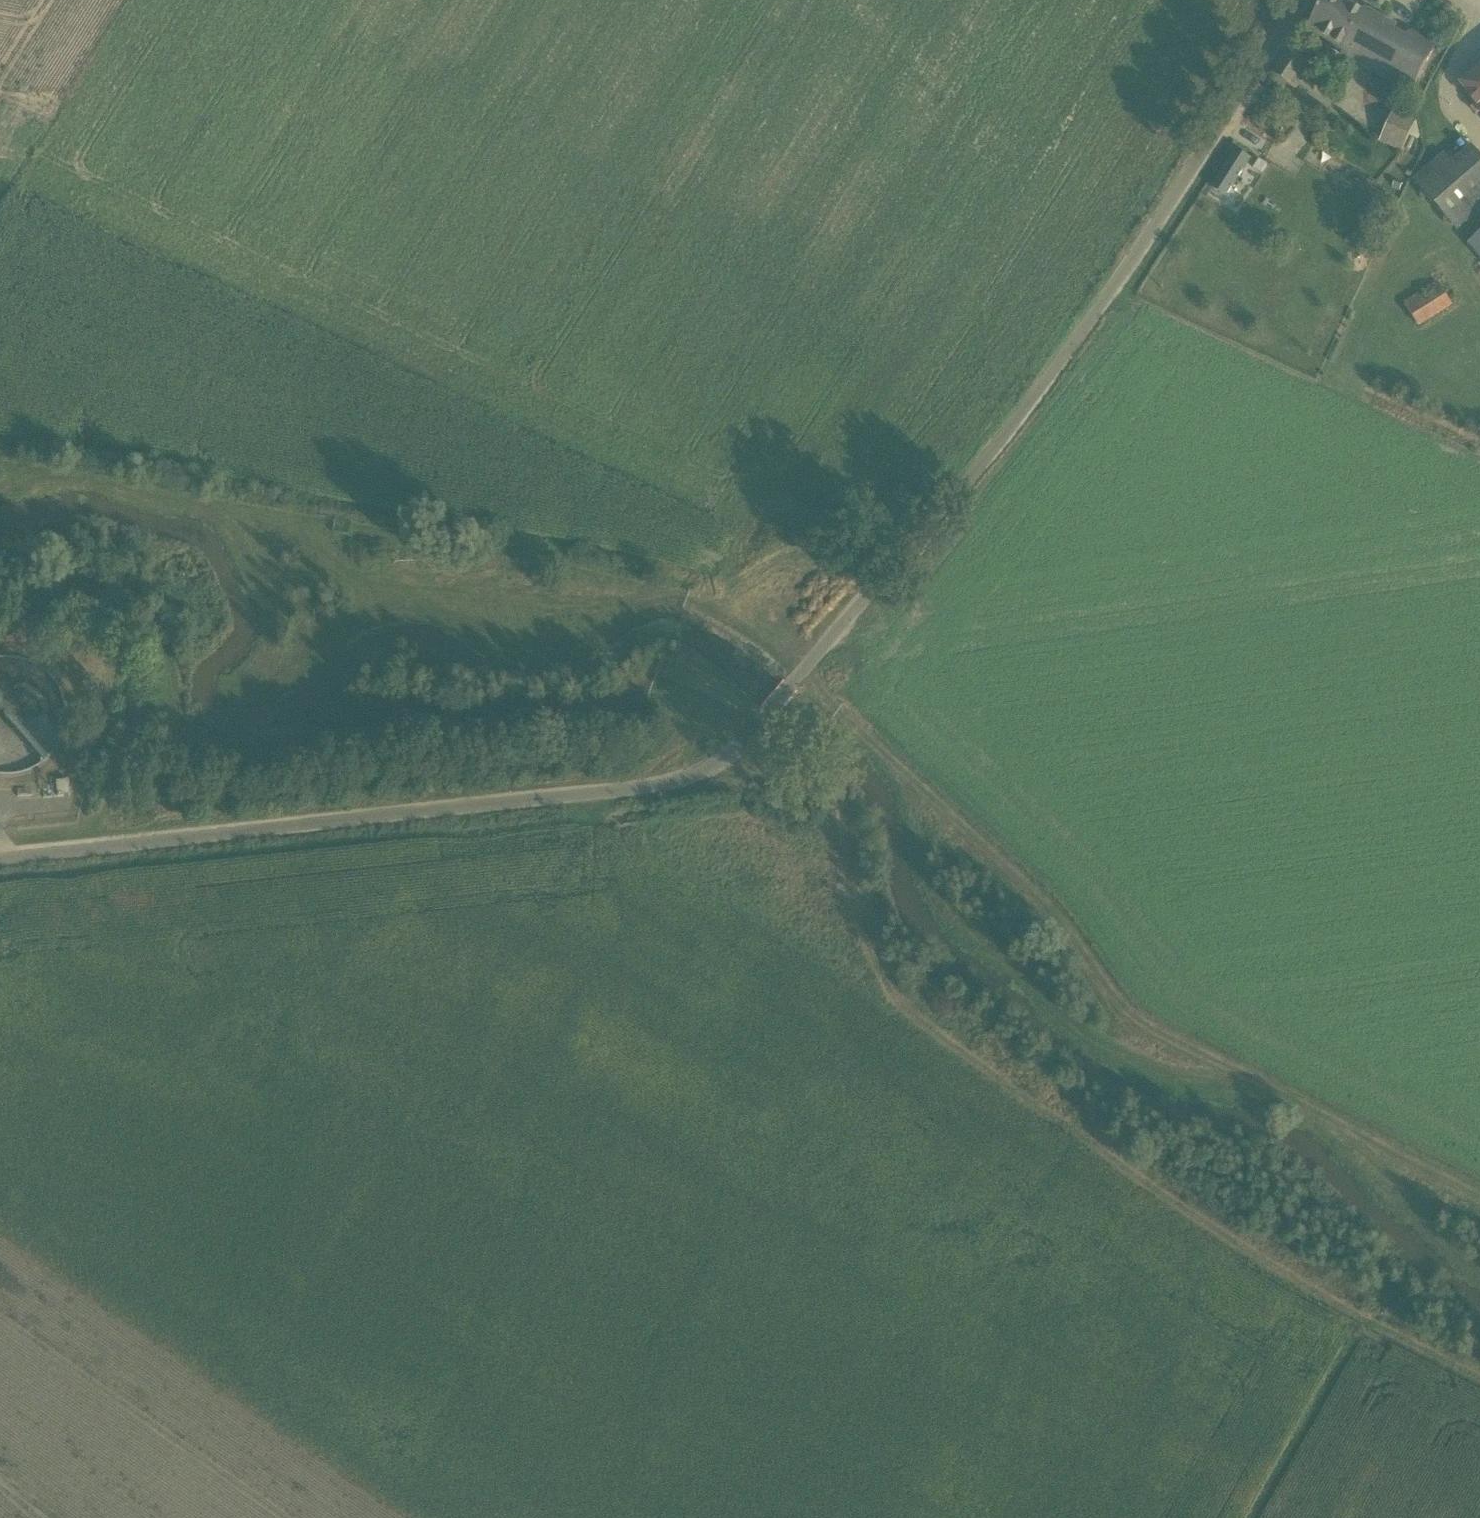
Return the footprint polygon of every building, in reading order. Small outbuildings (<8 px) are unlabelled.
[(1342,0),(1324,0),(1307,30),(1342,50),(1340,54),(1411,93),(1435,47),(1409,33),(1407,37),(1394,31),(1397,26),(1364,8),(1362,11),(1342,0)] [(1269,73),(1277,77),(1295,89),(1309,67),(1284,50),(1269,73)] [(1468,77),(1461,82),(1460,83),(1476,105),(1472,108),(1476,114),(1479,111),(1479,68),(1468,77)] [(1393,111),(1379,141),(1402,152),(1416,122),(1393,111)] [(1422,191),(1458,232),(1479,211),(1479,155),(1471,145),(1451,161),(1444,153),(1413,181),(1422,191)] [(1235,149),(1212,186),(1226,195),(1250,157),(1235,149)] [(1467,243),(1479,257),(1479,232),(1467,243)] [(1404,303),(1419,327),(1452,306),(1437,282),(1404,303)] [(44,798),(57,796),(70,795),(68,779),(55,781),(42,782),(44,798)]
